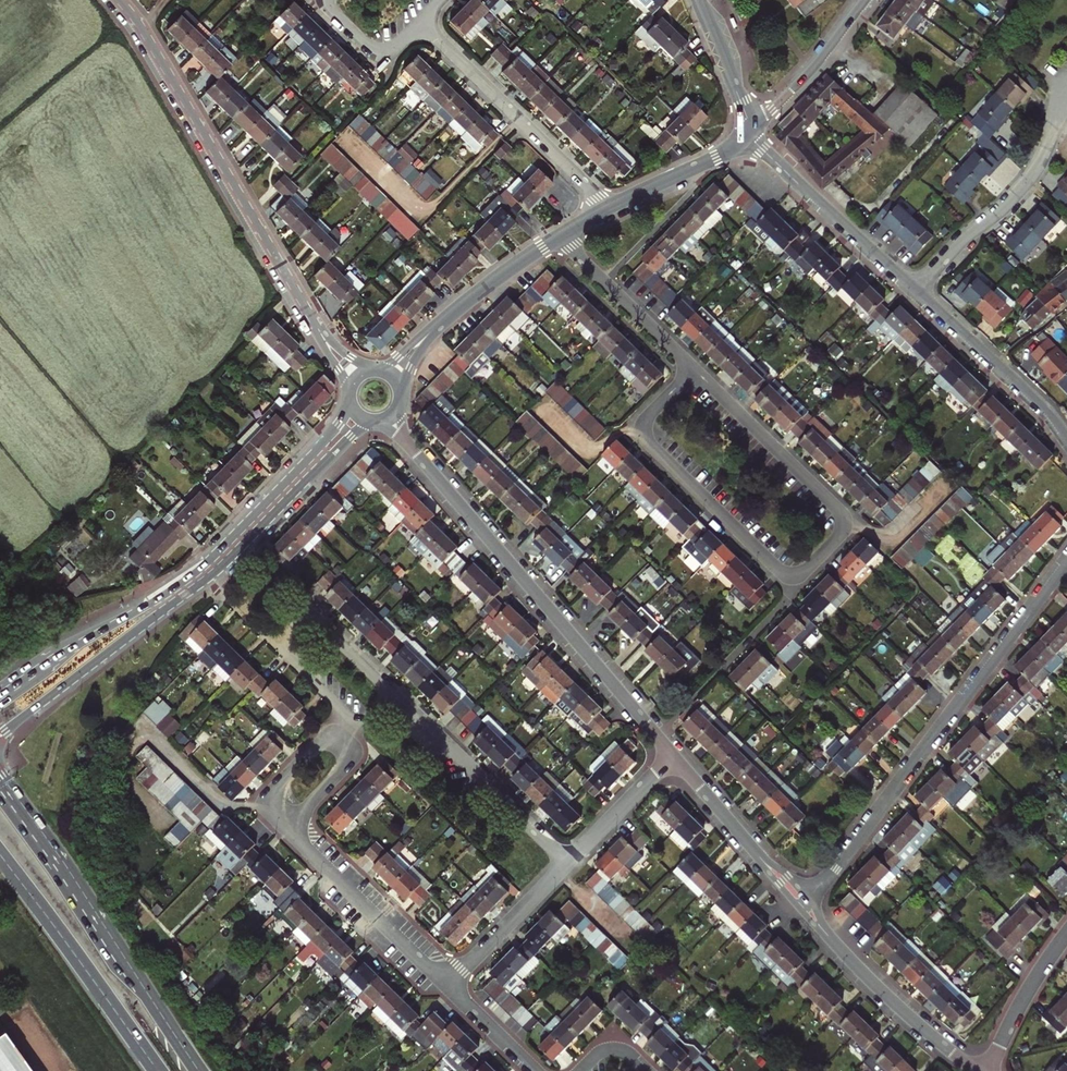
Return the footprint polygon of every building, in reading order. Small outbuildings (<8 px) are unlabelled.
[(463,9),(482,28),(488,21),(483,16),(489,11),(478,0),(472,0),(463,9)] [(489,11),(494,5),(500,10),(505,2),(502,0),(478,0),(489,11)] [(652,16),(667,0),(637,0),(652,16)] [(827,0),(788,0),(793,7),(795,5),(804,17),(827,0)] [(905,26),(916,12),(900,0),(897,0),(887,13),(905,26)] [(916,12),(922,17),(933,2),(931,0),(900,0),(916,12)] [(293,4),(280,17),(286,23),(280,29),(287,36),(306,16),(293,4)] [(482,28),(463,9),(451,22),(470,40),(482,28)] [(168,31),(181,44),(200,24),(187,11),(168,31)] [(905,26),(887,13),(877,27),(882,31),(877,37),(889,47),(905,26)] [(306,16),(287,36),(300,48),(305,42),(319,28),(306,16)] [(657,22),(652,16),(634,34),(653,52),(660,45),(675,31),(662,18),(657,22)] [(286,23),(280,17),(274,23),(280,29),(286,23)] [(200,24),(181,44),(193,56),(213,36),(200,24)] [(319,28),(305,42),(311,47),(306,53),(312,59),(331,40),(319,28)] [(660,45),(680,65),(691,54),(685,49),(689,45),(675,31),(660,45)] [(225,48),(213,36),(193,56),(206,68),(225,48)] [(331,40),(312,59),(325,72),(344,52),(331,40)] [(503,44),(500,46),(493,55),(498,60),(508,49),(503,44)] [(503,73),(516,86),(537,65),(518,46),(512,53),(501,63),(507,69),(503,73)] [(225,48),(206,68),(218,81),(221,78),(238,60),(225,48)] [(498,60),(501,63),(512,53),(508,49),(498,60)] [(344,52),(325,72),(337,84),(343,78),(356,65),(344,52)] [(691,54),(680,65),(685,70),(696,59),(691,54)] [(411,89),(431,68),(419,56),(405,71),(407,73),(401,79),(411,89)] [(530,99),(545,84),(538,78),(545,70),(538,63),(537,65),(516,86),(530,99)] [(356,65),(343,78),(363,97),(375,85),(356,65)] [(431,68),(411,89),(424,102),(425,101),(444,81),(431,68)] [(538,78),(545,84),(552,76),(545,70),(538,78)] [(802,100),(818,115),(830,102),(839,112),(842,110),(867,133),(868,132),(878,139),(890,129),(874,115),(863,105),(845,89),(828,74),(802,100)] [(845,89),(863,105),(868,98),(875,90),(857,74),(845,89)] [(1016,74),(997,94),(1012,109),(1019,102),(1022,99),(1025,101),(1034,91),(1016,74)] [(544,113),(558,98),(566,90),(552,76),(545,84),(530,99),(544,113)] [(607,77),(602,81),(610,88),(614,84),(607,77)] [(207,92),(220,106),(235,91),(221,78),(218,81),(207,92)] [(444,81),(425,101),(437,112),(442,107),(456,93),(444,81)] [(874,115),(890,129),(898,136),(916,153),(944,121),(903,83),(874,115)] [(220,106),(235,120),(249,105),(235,91),(220,106)] [(456,93),(442,107),(454,119),(468,104),(456,93)] [(1002,120),(1005,117),(1012,109),(997,94),(978,114),(996,131),(1005,122),(1002,120)] [(679,116),(692,102),(686,96),(672,110),(679,116)] [(544,113),(556,125),(571,110),(558,98),(544,113)] [(799,161),(822,188),(834,179),(825,168),(798,137),(818,115),(802,100),(777,125),(784,131),(778,137),(800,160),(799,161)] [(249,105),(235,120),(249,134),(264,119),(261,116),(265,111),(256,102),(251,107),(249,105)] [(707,116),(692,102),(679,116),(693,131),(707,116)] [(468,104),(454,119),(467,131),(481,117),(468,104)] [(442,107),(437,112),(449,124),(454,119),(442,107)] [(570,139),(585,124),(571,110),(556,125),(570,139)] [(270,113),(264,119),(249,134),(261,146),(280,126),(282,124),(270,113)] [(356,132),(366,122),(360,116),(350,127),(356,132)] [(680,144),(693,131),(679,116),(660,136),(672,147),(677,142),(680,144)] [(462,136),(460,138),(476,152),(482,146),(480,144),(483,142),(488,146),(499,134),(481,117),(467,131),(462,136)] [(605,130),(591,117),(585,124),(599,137),(604,131),(605,130)] [(337,119),(332,124),(337,128),(342,124),(337,119)] [(467,131),(454,119),(449,124),(462,136),(467,131)] [(280,126),(294,139),(298,135),(284,122),(282,124),(280,126)] [(362,138),(372,127),(366,122),(356,132),(362,138)] [(584,152),(599,137),(585,124),(570,139),(584,152)] [(280,126),(261,146),(275,158),(289,144),(294,139),(280,126)] [(373,128),(372,127),(362,138),(367,144),(378,133),(373,128)] [(867,133),(825,168),(834,179),(866,153),(871,160),(898,136),(890,129),(878,139),(868,132),(867,133)] [(598,166),(618,144),(604,131),(599,137),(584,152),(598,166)] [(373,149),(384,138),(378,133),(367,144),(373,149)] [(667,152),(672,147),(660,136),(655,141),(667,152)] [(379,155),(389,144),(386,140),(384,138),(373,149),(379,155)] [(511,146),(506,141),(494,153),(500,158),(511,146)] [(303,157),(289,144),(275,158),(288,172),(303,157)] [(322,155),(328,160),(339,149),(333,144),(322,155)] [(395,149),(389,144),(379,155),(384,160),(395,149)] [(400,154),(405,158),(409,163),(411,164),(418,157),(405,144),(398,152),(400,154)] [(618,144),(598,166),(611,178),(618,171),(624,177),(637,162),(618,144)] [(982,147),(963,167),(979,182),(986,175),(989,172),(991,174),(1000,164),(982,147)] [(339,149),(328,160),(334,166),(345,155),(339,149)] [(398,152),(395,149),(384,160),(389,165),(400,154),(398,152)] [(405,158),(400,154),(389,165),(394,170),(405,158)] [(351,161),(345,155),(334,166),(340,172),(351,161)] [(409,163),(405,158),(394,170),(399,174),(409,163)] [(351,161),(340,172),(340,173),(346,178),(357,166),(351,161)] [(405,180),(415,168),(411,164),(409,163),(399,174),(405,180)] [(525,183),(538,169),(534,165),(520,178),(525,183)] [(357,166),(346,178),(351,183),(362,172),(357,166)] [(973,189),(979,182),(963,167),(945,187),(963,204),(972,195),(970,193),(973,189)] [(421,174),(415,168),(405,180),(410,186),(421,174)] [(553,184),(538,169),(525,183),(540,198),(553,184)] [(362,172),(351,183),(353,185),(357,190),(368,178),(362,172)] [(424,177),(421,174),(410,186),(417,191),(427,180),(424,177)] [(731,175),(720,187),(725,192),(736,181),(731,175)] [(279,193),(290,181),(284,176),(274,188),(279,193)] [(525,183),(520,178),(519,177),(506,191),(512,197),(507,202),(519,213),(524,208),(527,211),(540,198),(525,183)] [(1066,177),(1058,186),(1066,195),(1066,178),(1066,177)] [(357,190),(362,195),(373,183),(368,178),(357,190)] [(427,180),(417,191),(422,197),(433,186),(427,180)] [(279,193),(282,196),(294,184),(290,181),(279,193)] [(725,192),(731,198),(742,186),(736,181),(725,192)] [(373,183),(362,195),(365,198),(367,200),(379,188),(373,183)] [(282,196),(271,208),(289,226),(303,212),(310,205),(297,193),(299,190),(294,184),(282,196)] [(704,197),(718,210),(731,198),(725,192),(720,187),(717,184),(704,197)] [(433,186),(422,197),(427,202),(438,191),(433,186)] [(742,186),(731,198),(736,203),(747,191),(742,186)] [(383,193),(379,188),(367,200),(372,204),(383,193)] [(747,191),(736,203),(742,208),(753,197),(747,191)] [(372,204),(377,209),(389,198),(383,193),(372,204)] [(718,210),(704,197),(692,210),(706,223),(711,229),(723,216),(718,210)] [(753,197),(742,208),(747,214),(758,202),(753,197)] [(389,198),(377,209),(378,210),(383,214),(394,203),(389,198)] [(891,228),(898,234),(912,218),(892,199),(875,218),(885,227),(887,224),(891,228)] [(519,213),(507,202),(488,222),(502,236),(517,221),(514,218),(519,213)] [(747,214),(753,219),(764,207),(758,202),(747,214)] [(398,207),(394,203),(383,214),(387,219),(398,207)] [(1060,219),(1042,203),(1033,212),(1036,215),(1033,218),(1026,225),(1042,239),(1060,219)] [(391,222),(392,224),(404,212),(398,207),(387,219),(391,222)] [(753,219),(755,221),(759,225),(770,213),(764,207),(753,219)] [(692,210),(680,222),(694,235),(706,223),(692,210)] [(759,225),(755,221),(748,228),(765,246),(787,224),(773,210),(770,213),(759,225)] [(289,226),(302,238),(315,224),(303,212),(289,226)] [(404,212),(392,224),(398,230),(409,218),(404,212)] [(415,224),(409,218),(398,230),(404,235),(415,224)] [(932,237),(912,218),(898,234),(905,241),(908,244),(906,246),(916,255),(932,237)] [(315,250),(328,237),(333,231),(320,219),(315,224),(302,238),(315,250)] [(502,236),(488,222),(469,241),(481,252),(486,247),(489,249),(502,236)] [(694,235),(680,222),(668,235),(682,248),(694,235)] [(420,229),(415,224),(404,235),(409,240),(420,229)] [(787,224),(765,246),(773,253),(780,246),(791,257),(802,245),(810,237),(804,232),(800,236),(798,235),(787,224)] [(1023,259),(1042,239),(1026,225),(1019,232),(1017,235),(1014,233),(1006,243),(1023,259)] [(804,228),(798,235),(800,236),(804,232),(810,237),(812,235),(804,228)] [(682,248),(668,235),(656,247),(669,261),(682,248)] [(328,237),(315,250),(327,263),(329,261),(341,249),(328,237)] [(481,252),(469,241),(465,237),(446,256),(450,260),(465,275),(478,261),(475,258),(481,252)] [(802,245),(791,257),(810,275),(816,270),(829,256),(817,244),(809,251),(802,245)] [(669,261),(656,247),(644,260),(664,279),(676,267),(669,261)] [(829,256),(816,270),(834,287),(846,275),(841,270),(842,268),(829,256)] [(426,274),(438,286),(443,280),(451,288),(465,275),(450,260),(437,274),(431,269),(426,274)] [(327,263),(315,276),(327,288),(341,274),(329,261),(327,263)] [(634,275),(640,280),(651,268),(645,263),(634,275)] [(651,268),(640,280),(646,286),(656,274),(651,268)] [(426,274),(421,269),(403,287),(409,292),(426,274)] [(1054,288),(1065,301),(1066,300),(1066,271),(1066,270),(1059,276),(1051,284),(1054,288)] [(547,271),(542,277),(554,288),(559,283),(547,271)] [(977,307),(991,291),(971,272),(954,291),(963,299),(965,297),(969,300),(977,307)] [(341,274),(327,288),(340,301),(342,298),(348,303),(359,292),(341,274)] [(409,292),(423,306),(435,293),(433,291),(438,286),(426,274),(409,292)] [(646,286),(651,291),(662,279),(656,274),(646,286)] [(844,288),(858,302),(871,288),(857,274),(851,280),(846,275),(834,287),(840,292),(844,288)] [(542,277),(536,283),(548,294),(554,288),(542,277)] [(558,311),(564,305),(577,292),(563,278),(559,283),(554,288),(548,294),(544,298),(558,311)] [(651,291),(657,296),(667,285),(662,279),(651,291)] [(536,283),(531,288),(543,299),(544,298),(548,294),(536,283)] [(1051,284),(1036,296),(1039,300),(1051,313),(1058,306),(1065,301),(1054,288),(1051,284)] [(657,296),(662,301),(672,289),(667,285),(657,296)] [(409,292),(403,287),(390,301),(396,306),(409,292)] [(998,287),(993,292),(1005,303),(1010,298),(998,287)] [(543,299),(531,288),(526,293),(538,304),(543,299)] [(844,288),(840,292),(854,306),(858,302),(844,288)] [(871,288),(858,302),(877,321),(889,308),(883,304),(885,301),(871,288)] [(672,289),(662,301),(667,307),(678,295),(672,289)] [(1012,310),(1005,303),(993,292),(991,291),(977,307),(984,314),(987,317),(985,319),(995,328),(1012,310)] [(410,320),(423,306),(409,292),(396,306),(410,320)] [(564,305),(576,317),(589,304),(577,292),(564,305)] [(538,304),(526,293),(521,298),(533,310),(538,304)] [(678,295),(667,307),(673,312),(684,300),(681,298),(678,295)] [(497,312),(512,327),(525,313),(515,304),(510,298),(497,312)] [(533,310),(521,298),(515,304),(525,313),(528,316),(533,310)] [(698,314),(684,300),(673,312),(669,315),(683,329),(698,314)] [(1051,313),(1039,300),(1028,310),(1033,315),(1026,321),(1034,330),(1051,313)] [(384,318),(398,331),(410,320),(396,306),(390,301),(379,313),(384,318)] [(583,324),(589,330),(602,316),(589,304),(576,317),(583,324)] [(698,314),(683,329),(698,343),(712,328),(719,321),(704,307),(698,314)] [(895,314),(889,308),(877,321),(865,333),(870,339),(878,331),(892,344),(897,340),(915,321),(901,307),(895,314)] [(1026,321),(1033,315),(1028,310),(1021,317),(1018,323),(1021,326),(1026,321)] [(497,312),(483,326),(498,340),(504,345),(517,332),(512,327),(497,312)] [(595,336),(601,342),(614,328),(602,316),(589,330),(595,336)] [(366,336),(377,347),(382,342),(385,344),(398,331),(384,318),(366,336)] [(263,335),(275,347),(289,333),(277,321),(267,330),(260,323),(247,336),(254,343),(263,335)] [(719,321),(712,328),(698,343),(710,355),(724,340),(731,333),(719,321)] [(915,321),(897,340),(910,353),(914,348),(928,334),(915,321)] [(589,330),(583,324),(577,329),(583,335),(589,330)] [(498,340),(483,326),(471,338),(486,353),(498,340)] [(601,342),(614,354),(627,340),(614,328),(601,342)] [(589,330),(583,335),(589,341),(595,336),(589,330)] [(289,333),(275,347),(294,366),(305,354),(300,350),(303,346),(289,333)] [(724,340),(710,355),(723,368),(738,353),(743,347),(731,333),(724,340)] [(928,334),(914,348),(928,361),(942,347),(928,334)] [(263,335),(254,343),(267,356),(275,347),(263,335)] [(1040,343),(1034,337),(1027,345),(1032,351),(1040,343)] [(486,353),(471,338),(457,353),(461,357),(472,367),(467,372),(466,373),(474,381),(493,360),(486,353)] [(1031,354),(1044,369),(1060,352),(1047,339),(1031,354)] [(614,354),(626,366),(639,353),(627,340),(614,354)] [(614,354),(601,342),(595,348),(608,360),(614,354)] [(275,347),(267,356),(285,374),(294,366),(275,347)] [(942,347),(928,361),(941,375),(955,360),(942,347)] [(1066,373),(1066,362),(1065,360),(1065,358),(1060,352),(1044,369),(1045,371),(1050,375),(1049,377),(1056,384),(1066,373)] [(626,366),(621,372),(633,383),(638,378),(651,364),(639,353),(626,366)] [(723,368),(736,381),(751,366),(738,353),(723,368)] [(305,354),(294,366),(298,370),(309,359),(305,354)] [(461,357),(457,362),(467,372),(472,367),(461,357)] [(955,360),(941,375),(936,380),(949,393),(954,388),(969,373),(955,360)] [(457,362),(451,368),(461,378),(466,373),(467,372),(457,362)] [(664,376),(651,364),(638,378),(650,389),(664,376)] [(751,366),(736,381),(751,395),(754,392),(760,397),(771,385),(751,366)] [(456,384),(461,378),(451,368),(445,373),(456,384)] [(456,384),(445,373),(439,379),(450,390),(456,384)] [(969,373),(954,388),(969,402),(965,407),(970,411),(974,407),(986,395),(988,392),(969,373)] [(645,395),(650,389),(638,378),(633,383),(645,395)] [(450,390),(439,379),(434,385),(444,395),(450,390)] [(762,406),(776,419),(795,399),(796,398),(776,380),(771,385),(760,397),(766,403),(762,406)] [(306,395),(319,408),(331,396),(318,383),(306,395)] [(553,398),(563,388),(559,385),(557,383),(547,393),(553,398)] [(444,395),(434,385),(428,391),(439,401),(444,395)] [(553,398),(559,404),(569,394),(563,388),(553,398)] [(302,391),(291,403),(294,406),(306,395),(302,391)] [(428,391),(423,397),(433,407),(435,405),(439,401),(428,391)] [(565,410),(575,400),(572,397),(569,394),(559,404),(565,410)] [(278,404),(295,420),(301,413),(308,419),(319,408),(306,395),(294,406),(291,403),(285,397),(278,404)] [(986,395),(974,407),(979,412),(993,425),(1007,411),(993,398),(991,400),(986,395)] [(433,407),(423,397),(417,402),(428,413),(433,407)] [(795,399),(776,419),(790,433),(793,430),(798,435),(814,419),(795,399)] [(565,410),(570,415),(580,405),(575,400),(565,410)] [(260,423),(280,443),(295,428),(291,424),(295,420),(278,404),(260,423)] [(433,407),(428,413),(420,420),(435,434),(449,419),(435,405),(433,407)] [(580,405),(570,415),(575,420),(585,410),(584,409),(580,405)] [(575,420),(580,425),(590,415),(585,410),(575,420)] [(1007,411),(993,425),(1006,438),(1020,424),(1007,411)] [(518,423),(523,429),(535,417),(529,412),(518,423)] [(979,412),(974,416),(988,430),(993,425),(979,412)] [(580,425),(585,430),(595,420),(590,415),(580,425)] [(523,429),(529,434),(540,422),(535,417),(523,429)] [(800,443),(813,456),(833,436),(815,418),(814,419),(798,435),(803,439),(800,443)] [(449,419),(435,434),(449,448),(464,433),(449,419)] [(585,430),(591,435),(601,425),(596,421),(595,420),(585,430)] [(529,434),(534,440),(546,428),(540,422),(529,434)] [(247,447),(256,456),(262,451),(267,456),(280,443),(260,423),(241,442),(247,447)] [(1020,424),(1006,438),(1020,452),(1034,437),(1020,424)] [(601,425),(591,435),(597,441),(607,431),(601,425)] [(546,428),(534,440),(535,440),(540,445),(551,433),(546,428)] [(464,433),(449,448),(462,461),(477,446),(464,433)] [(551,433),(540,445),(545,450),(557,438),(551,433)] [(833,436),(813,456),(826,468),(843,450),(845,448),(833,436)] [(1054,456),(1034,437),(1020,452),(1040,471),(1054,456)] [(557,438),(545,450),(548,453),(551,456),(562,444),(557,438)] [(477,446),(462,461),(476,474),(495,454),(482,441),(477,446)] [(605,456),(619,469),(633,456),(618,442),(605,456)] [(551,456),(556,461),(568,449),(562,444),(551,456)] [(229,465),(244,480),(258,466),(252,461),(256,456),(247,447),(229,465)] [(568,449),(556,461),(562,466),(573,455),(568,449)] [(379,467),(374,472),(368,477),(368,478),(382,492),(397,476),(383,462),(381,456),(373,450),(367,455),(379,467)] [(826,468),(838,480),(852,466),(856,462),(843,450),(826,468)] [(495,454),(476,474),(489,487),(504,472),(509,466),(495,454)] [(362,461),(374,472),(379,467),(367,455),(362,461)] [(573,455),(562,466),(567,472),(579,460),(573,455)] [(633,456),(619,469),(632,482),(645,468),(633,456)] [(567,472),(573,477),(585,465),(579,460),(567,472)] [(362,461),(356,466),(368,477),(374,472),(362,461)] [(932,461),(927,466),(938,477),(943,472),(932,461)] [(524,477),(511,464),(509,466),(504,472),(517,485),(522,479),(524,477)] [(209,486),(218,495),(225,488),(230,493),(244,480),(229,465),(209,486)] [(578,482),(590,471),(585,465),(573,477),(578,482)] [(356,466),(351,472),(363,483),(368,478),(368,477),(356,466)] [(850,492),(864,478),(852,466),(838,480),(850,492)] [(927,466),(922,471),(933,483),(938,477),(927,466)] [(625,488),(639,502),(659,481),(645,468),(632,482),(625,488)] [(916,477),(928,488),(933,483),(922,471),(916,477)] [(351,472),(345,477),(357,489),(363,483),(351,472)] [(504,472),(489,487),(502,500),(517,485),(504,472)] [(868,474),(864,478),(850,492),(863,505),(877,491),(881,486),(868,474)] [(382,492),(377,497),(373,501),(386,513),(390,509),(410,488),(397,476),(382,492)] [(345,477),(340,483),(352,494),(357,489),(345,477)] [(916,477),(911,482),(923,493),(928,488),(916,477)] [(368,478),(363,483),(377,497),(382,492),(368,478)] [(536,493),(522,479),(517,485),(530,498),(536,493)] [(659,481),(639,502),(653,516),(673,495),(659,481)] [(911,482),(906,488),(918,499),(923,493),(911,482)] [(352,494),(340,483),(335,488),(347,499),(352,494)] [(517,485),(502,500),(516,513),(530,498),(517,485)] [(190,505),(205,520),(218,506),(212,501),(218,495),(209,486),(203,492),(198,487),(184,500),(190,505)] [(969,503),(975,497),(963,486),(957,492),(969,503)] [(335,488),(330,493),(342,505),(347,499),(335,488)] [(410,488),(390,509),(404,523),(409,518),(424,502),(410,488)] [(906,488),(900,494),(912,505),(918,499),(906,488)] [(885,526),(895,522),(884,511),(889,505),(890,504),(877,491),(863,505),(885,526)] [(969,503),(957,492),(952,498),(963,508),(969,503)] [(316,507),(333,523),(346,509),(342,505),(330,493),(316,507)] [(536,493),(530,498),(549,517),(555,511),(536,493)] [(900,494),(895,499),(906,510),(912,505),(900,494)] [(666,529),(673,522),(686,508),(673,495),(653,516),(666,529)] [(530,498),(516,513),(530,526),(532,523),(538,529),(549,517),(530,498)] [(963,508),(952,498),(947,503),(958,514),(963,508)] [(890,504),(889,505),(900,516),(906,510),(895,499),(890,504)] [(171,514),(176,519),(191,534),(205,520),(190,505),(184,500),(171,514)] [(424,502),(409,518),(404,523),(418,536),(423,531),(433,521),(438,516),(424,502)] [(958,514),(947,503),(941,509),(953,519),(958,514)] [(900,516),(889,505),(884,511),(895,522),(900,516)] [(316,507),(303,521),(320,537),(333,523),(316,507)] [(1035,526),(1050,540),(1064,526),(1060,523),(1065,518),(1054,507),(1035,526)] [(673,522),(692,540),(705,527),(686,508),(673,522)] [(953,519),(941,509),(936,514),(947,525),(953,519)] [(168,521),(152,538),(167,553),(182,537),(185,540),(191,534),(176,519),(171,514),(166,519),(168,521)] [(945,527),(947,525),(936,514),(930,520),(942,530),(945,527)] [(549,517),(538,529),(544,534),(536,542),(549,555),(568,535),(549,517)] [(925,525),(936,536),(942,530),(930,520),(925,525)] [(320,537),(303,521),(291,533),(308,549),(313,555),(325,542),(320,537)] [(423,531),(418,536),(433,550),(447,535),(433,521),(423,531)] [(1031,522),(1018,535),(1037,553),(1050,540),(1035,526),(1031,522)] [(931,541),(936,536),(925,525),(920,531),(931,541)] [(704,566),(710,559),(724,545),(705,527),(692,540),(685,548),(704,566)] [(920,531),(914,536),(926,547),(926,546),(931,541),(920,531)] [(308,549),(291,533),(271,554),(289,572),(296,565),(294,564),(308,549)] [(433,550),(426,556),(439,569),(446,563),(456,552),(461,548),(447,535),(433,550)] [(569,571),(578,561),(586,552),(568,535),(549,555),(561,567),(563,566),(569,571)] [(1018,535),(1005,548),(1009,552),(1024,566),(1037,553),(1018,535)] [(909,541),(921,552),(926,547),(914,536),(909,541)] [(152,538),(131,559),(141,569),(138,572),(142,576),(144,584),(153,581),(163,571),(155,564),(167,553),(152,538)] [(866,538),(854,552),(867,565),(880,552),(866,538)] [(916,558),(921,552),(909,541),(904,547),(916,558)] [(710,559),(724,573),(738,558),(724,545),(710,559)] [(996,566),(991,572),(1003,583),(1007,578),(1010,581),(1024,566),(1009,552),(1005,548),(1001,545),(988,559),(996,566)] [(916,558),(914,559),(922,566),(934,554),(926,546),(926,547),(921,552),(916,558)] [(916,558),(904,547),(898,552),(910,563),(914,559),(916,558)] [(451,568),(462,557),(456,552),(446,563),(451,568)] [(844,566),(839,572),(850,583),(867,565),(854,552),(842,564),(844,566)] [(893,558),(905,569),(910,563),(898,552),(893,558)] [(467,562),(462,557),(451,568),(456,574),(467,562)] [(738,558),(724,573),(737,585),(751,571),(738,558)] [(572,578),(586,592),(601,576),(587,563),(578,561),(569,571),(574,576),(572,578)] [(473,568),(467,562),(456,574),(476,593),(490,578),(476,564),(473,568)] [(653,565),(647,570),(656,580),(661,576),(653,565)] [(322,579),(329,585),(336,577),(330,571),(322,579)] [(765,585),(751,571),(737,585),(757,604),(768,593),(763,587),(765,585)] [(818,589),(832,603),(838,609),(852,595),(845,588),(850,583),(839,572),(834,577),(831,575),(818,589)] [(974,592),(995,613),(1008,600),(997,589),(1003,583),(991,572),(972,591),(974,592)] [(601,576),(586,592),(600,605),(602,603),(608,608),(619,597),(601,576)] [(336,577),(329,585),(332,589),(327,595),(342,610),(355,596),(336,577)] [(476,593),(470,599),(476,604),(482,599),(491,608),(487,611),(491,616),(503,604),(499,600),(506,593),(490,578),(476,593)] [(84,581),(77,588),(82,593),(89,586),(84,581)] [(806,605),(801,610),(813,622),(818,616),(832,603),(818,589),(804,603),(806,605)] [(995,613),(974,592),(962,605),(983,625),(995,613)] [(355,596),(342,610),(355,623),(369,609),(355,596)] [(638,615),(619,597),(608,608),(613,614),(612,616),(624,629),(638,615)] [(503,604),(491,616),(497,621),(491,627),(505,640),(510,634),(525,619),(513,608),(510,611),(503,604)] [(983,625),(962,605),(949,618),(970,638),(983,625)] [(369,609),(355,623),(369,636),(383,622),(369,609)] [(655,632),(662,625),(644,609),(638,615),(624,629),(637,641),(639,639),(644,644),(655,632)] [(793,614),(781,626),(801,646),(819,628),(813,622),(801,610),(796,616),(793,614)] [(1066,638),(1066,615),(1055,627),(1066,638)] [(202,657),(223,635),(203,616),(182,637),(202,657)] [(388,617),(383,622),(369,636),(384,652),(390,646),(394,649),(407,636),(388,617)] [(970,638),(949,618),(938,630),(941,632),(945,636),(959,650),(970,638)] [(525,619),(510,634),(524,648),(521,651),(527,656),(540,643),(534,638),(538,633),(525,619)] [(801,646),(781,626),(769,639),(783,652),(790,659),(802,647),(801,646)] [(1055,627),(1042,640),(1057,654),(1066,643),(1066,638),(1055,627)] [(647,651),(661,665),(676,650),(662,636),(660,637),(655,632),(644,644),(649,649),(647,651)] [(934,649),(945,636),(941,632),(929,645),(934,649)] [(221,664),(236,648),(223,635),(202,657),(215,670),(221,664)] [(407,636),(394,649),(398,654),(393,660),(408,675),(421,661),(427,654),(415,640),(413,642),(407,636)] [(959,650),(945,636),(934,649),(947,662),(959,650)] [(1063,660),(1057,654),(1042,640),(1029,654),(1050,674),(1063,660)] [(947,662),(934,649),(929,645),(927,643),(909,661),(915,667),(926,678),(932,673),(934,675),(947,662)] [(249,661),(236,648),(221,664),(234,677),(249,661)] [(695,668),(676,650),(661,665),(675,678),(678,675),(683,680),(695,668)] [(745,663),(766,684),(779,670),(758,650),(745,663)] [(524,673),(544,692),(550,686),(565,670),(545,651),(524,673)] [(783,652),(777,658),(784,665),(790,659),(783,652)] [(427,654),(421,661),(435,673),(440,667),(427,654)] [(1050,674),(1029,654),(1016,667),(1024,675),(1018,681),(1037,699),(1043,694),(1037,688),(1050,674)] [(269,680),(249,661),(234,677),(248,690),(252,686),(258,691),(269,680)] [(435,673),(421,661),(408,675),(421,687),(435,673)] [(759,691),(766,684),(745,663),(732,677),(747,692),(752,685),(759,691)] [(221,664),(215,670),(229,683),(234,677),(221,664)] [(435,673),(421,687),(434,700),(448,686),(454,680),(440,667),(435,673)] [(921,684),(926,678),(915,667),(910,674),(897,686),(903,691),(916,705),(929,692),(921,684)] [(563,699),(578,683),(565,670),(550,686),(563,699)] [(275,686),(269,680),(258,691),(264,697),(266,694),(280,708),(293,695),(279,681),(275,686)] [(1018,719),(1037,699),(1018,681),(1013,686),(1009,683),(996,697),(1015,716),(1018,719)] [(591,697),(578,683),(563,699),(576,712),(591,697)] [(448,686),(434,700),(448,714),(453,709),(462,700),(448,686)] [(550,686),(544,692),(557,705),(563,699),(550,686)] [(884,699),(890,704),(904,718),(916,705),(903,691),(897,686),(884,699)] [(293,695),(280,708),(294,722),(299,727),(309,717),(304,712),(307,709),(293,695)] [(148,712),(162,725),(177,710),(164,696),(148,712)] [(591,697),(576,712),(596,731),(607,719),(601,714),(605,710),(591,697)] [(1015,716),(996,697),(982,711),(990,719),(985,724),(996,735),(1015,716)] [(826,702),(821,698),(815,704),(820,708),(826,702)] [(458,714),(467,704),(462,699),(462,700),(453,709),(458,714)] [(563,699),(557,705),(570,718),(576,712),(563,699)] [(474,711),(467,704),(458,714),(465,720),(474,711)] [(890,704),(878,717),(892,730),(904,718),(890,704)] [(685,725),(699,739),(719,718),(705,705),(700,711),(694,705),(682,718),(687,723),(685,725)] [(280,708),(274,714),(289,728),(294,722),(280,708)] [(470,725),(479,716),(474,711),(465,720),(470,725)] [(576,712),(570,718),(589,737),(596,731),(576,712)] [(164,726),(175,737),(187,725),(175,714),(164,726)] [(475,731),(485,721),(479,716),(470,725),(475,731)] [(490,726),(481,736),(476,741),(490,755),(504,741),(509,735),(490,716),(485,721),(490,726)] [(892,730),(878,717),(866,730),(880,743),(892,730)] [(699,739),(713,752),(727,737),(732,731),(719,718),(699,739)] [(607,719),(596,731),(601,736),(612,725),(607,719)] [(490,726),(485,721),(475,731),(481,736),(490,726)] [(996,735),(985,724),(980,729),(976,726),(963,740),(984,761),(1003,742),(996,735)] [(279,730),(269,728),(254,742),(260,748),(274,762),(285,750),(281,746),(288,739),(279,730)] [(880,743),(866,730),(854,742),(868,755),(880,743)] [(713,752),(726,765),(740,750),(727,737),(713,752)] [(609,762),(624,776),(637,762),(631,756),(639,748),(631,740),(623,748),(609,762)] [(984,761),(963,740),(949,754),(957,762),(951,768),(967,784),(969,786),(975,780),(971,775),(984,761)] [(504,741),(490,755),(505,769),(511,762),(515,767),(523,759),(504,741)] [(837,760),(848,771),(853,765),(855,768),(868,755),(854,742),(837,760)] [(617,743),(603,756),(609,762),(623,748),(617,743)] [(726,765),(740,778),(760,757),(747,744),(740,750),(726,765)] [(146,763),(158,750),(153,745),(140,757),(146,763)] [(274,762),(260,748),(248,761),(262,775),(274,762)] [(163,755),(158,750),(146,763),(151,768),(163,755)] [(169,760),(163,755),(151,768),(157,773),(169,760)] [(250,787),(262,775),(248,761),(241,755),(230,767),(250,787)] [(740,778),(753,792),(774,770),(760,757),(740,778)] [(528,792),(542,778),(528,765),(523,759),(515,767),(512,771),(517,776),(515,778),(528,792)] [(534,759),(528,765),(542,778),(547,772),(534,759)] [(174,766),(169,760),(157,773),(162,779),(174,766)] [(837,760),(831,766),(842,776),(848,771),(837,760)] [(590,781),(602,792),(607,787),(610,790),(624,776),(609,762),(590,781)] [(180,772),(174,766),(162,779),(168,784),(180,772)] [(250,787),(230,767),(217,779),(238,799),(250,787)] [(146,785),(157,773),(151,768),(140,779),(146,785)] [(929,784),(943,798),(957,783),(962,789),(967,784),(951,768),(946,773),(942,770),(929,784)] [(404,777),(395,769),(389,775),(383,770),(371,783),(385,797),(404,777)] [(753,792),(766,805),(781,790),(787,783),(774,770),(753,792)] [(173,790),(185,777),(180,772),(168,784),(173,790)] [(547,772),(542,778),(556,791),(561,786),(547,772)] [(162,779),(157,773),(146,785),(151,790),(162,779)] [(178,795),(191,782),(185,777),(173,790),(178,795)] [(542,778),(528,792),(542,806),(556,791),(542,778)] [(168,784),(162,779),(151,790),(157,796),(168,784)] [(590,781),(586,787),(597,798),(602,792),(590,781)] [(196,787),(191,782),(178,795),(184,800),(196,787)] [(385,797),(371,783),(358,796),(372,810),(378,815),(390,802),(385,797)] [(766,805),(780,818),(794,803),(798,800),(801,797),(787,783),(781,790),(766,805)] [(173,790),(168,784),(157,796),(162,801),(173,790)] [(918,810),(929,821),(934,816),(930,812),(943,798),(929,784),(915,797),(923,805),(918,810)] [(555,819),(569,804),(575,799),(561,786),(556,791),(542,806),(555,819)] [(201,793),(196,787),(184,800),(189,805),(201,793)] [(178,795),(173,790),(162,801),(168,806),(178,795)] [(206,798),(201,793),(189,805),(194,810),(206,798)] [(173,811),(184,800),(178,795),(168,806),(173,811)] [(372,810),(358,796),(345,809),(359,823),(372,810)] [(212,804),(206,798),(194,810),(196,812),(200,816),(212,804)] [(178,817),(189,805),(184,800),(173,811),(178,817)] [(805,806),(798,800),(794,803),(801,810),(805,806)] [(679,831),(693,816),(679,802),(676,806),(670,801),(659,812),(679,831)] [(801,810),(794,803),(780,818),(794,831),(808,817),(801,810)] [(218,809),(212,804),(200,816),(206,822),(218,809)] [(569,804),(555,819),(569,832),(583,818),(569,804)] [(194,810),(189,805),(178,817),(184,822),(185,823),(196,812),(194,810)] [(211,827),(223,814),(218,809),(206,822),(211,827)] [(347,837),(359,823),(345,809),(332,823),(347,837)] [(937,829),(929,821),(918,810),(913,816),(909,813),(896,827),(918,849),(937,829)] [(185,823),(184,822),(179,827),(190,838),(206,822),(200,816),(196,812),(185,823)] [(229,820),(223,814),(211,827),(217,832),(229,820)] [(679,831),(673,836),(687,849),(692,844),(698,850),(709,838),(704,833),(707,829),(693,816),(679,831)] [(242,833),(229,820),(217,832),(214,835),(210,831),(203,838),(221,855),(242,833)] [(190,838),(179,827),(174,832),(185,844),(190,838)] [(918,849),(896,827),(882,841),(890,850),(885,855),(899,869),(918,849)] [(185,844),(174,832),(168,838),(180,849),(185,844)] [(242,833),(221,855),(234,868),(230,872),(236,878),(247,867),(258,856),(253,851),(256,847),(242,833)] [(612,851),(627,866),(646,847),(634,835),(629,841),(625,838),(612,851)] [(384,848),(378,842),(368,853),(374,858),(384,848)] [(473,844),(469,848),(475,854),(479,850),(473,844)] [(384,848),(374,858),(380,864),(390,853),(384,848)] [(390,853),(380,864),(377,867),(396,885),(414,867),(395,848),(390,853)] [(627,866),(612,851),(598,865),(613,880),(622,871),(627,877),(633,871),(627,866)] [(675,872),(689,886),(708,866),(695,853),(675,872)] [(899,869),(885,855),(880,860),(876,857),(863,871),(882,891),(902,872),(899,869)] [(264,861),(258,856),(247,867),(266,886),(281,871),(267,858),(264,861)] [(1065,858),(1059,864),(1062,867),(1047,881),(1063,897),(1066,893),(1066,860),(1065,858)] [(1027,861),(1021,867),(1033,879),(1039,873),(1027,861)] [(513,883),(492,863),(487,869),(490,872),(477,886),(498,906),(511,892),(508,889),(513,883)] [(701,898),(707,892),(721,878),(708,866),(689,886),(701,898)] [(414,867),(396,885),(411,900),(413,898),(418,902),(428,891),(433,886),(414,867)] [(281,871),(266,886),(280,900),(274,906),(279,912),(290,900),(285,895),(295,885),(281,871)] [(882,891),(863,871),(850,885),(864,898),(871,891),(876,897),(882,891)] [(600,873),(588,885),(594,890),(605,879),(600,873)] [(707,892),(719,904),(733,890),(721,878),(707,892)] [(605,879),(594,890),(600,896),(611,884),(605,879)] [(1023,887),(1032,897),(1033,898),(1041,890),(1030,880),(1023,887)] [(616,889),(611,884),(600,896),(604,900),(616,889)] [(498,906),(477,886),(464,899),(485,919),(498,906)] [(621,894),(616,889),(604,900),(610,906),(621,894)] [(733,890),(719,904),(732,916),(745,902),(733,890)] [(428,891),(418,902),(417,902),(423,907),(433,896),(428,891)] [(846,909),(857,899),(851,893),(840,903),(846,909)] [(610,906),(615,911),(627,899),(621,894),(610,906)] [(1050,915),(1033,898),(1032,897),(1012,918),(1028,933),(1039,922),(1041,924),(1050,915)] [(279,912),(276,915),(281,919),(287,913),(302,927),(314,914),(301,901),(298,905),(292,899),(290,900),(279,912)] [(485,919),(464,899),(451,913),(471,933),(485,919)] [(627,899),(615,911),(621,916),(632,905),(627,899)] [(862,904),(857,899),(846,909),(851,914),(862,904)] [(578,907),(572,901),(561,913),(567,918),(578,907)] [(732,916),(745,928),(758,914),(745,902),(732,916)] [(713,910),(726,922),(732,916),(719,904),(713,910)] [(862,904),(851,914),(857,920),(867,909),(862,904)] [(626,922),(638,910),(632,905),(621,916),(626,922)] [(578,907),(567,918),(571,922),(572,923),(583,912),(578,907)] [(863,925),(873,915),(867,909),(857,920),(863,925)] [(632,928),(643,916),(638,910),(626,922),(632,928)] [(553,911),(541,924),(555,938),(568,925),(558,916),(553,911)] [(572,923),(578,928),(588,917),(583,912),(572,923)] [(992,927),(995,929),(998,932),(1012,918),(1007,912),(992,927)] [(471,933),(451,913),(438,926),(458,947),(471,933)] [(567,918),(561,913),(558,916),(568,925),(571,922),(567,918)] [(296,933),(309,946),(328,927),(314,914),(302,927),(296,933)] [(738,935),(757,953),(775,935),(769,929),(771,927),(758,914),(745,928),(738,935)] [(878,920),(873,915),(863,925),(868,931),(878,920)] [(638,933),(649,921),(643,916),(632,928),(638,933)] [(726,922),(738,935),(745,928),(732,916),(726,922)] [(578,928),(583,934),(594,923),(588,917),(578,928)] [(1028,933),(1012,918),(998,932),(995,929),(987,938),(1007,958),(1028,933)] [(884,925),(878,920),(868,931),(873,936),(884,925)] [(644,939),(655,927),(652,924),(649,921),(638,933),(644,939)] [(583,934),(589,939),(599,928),(594,923),(583,934)] [(889,958),(908,939),(892,923),(887,928),(889,931),(879,941),(876,945),(889,958)] [(530,939),(525,945),(537,957),(555,938),(541,924),(528,937),(530,939)] [(873,936),(879,941),(889,931),(887,928),(884,925),(873,936)] [(318,955),(322,959),(341,940),(328,927),(309,946),(306,950),(300,956),(307,962),(314,955),(318,955)] [(649,944),(661,932),(655,927),(644,939),(649,944)] [(599,928),(589,939),(594,944),(605,933),(599,928)] [(594,944),(595,945),(600,950),(610,939),(605,933),(594,944)] [(757,953),(774,971),(794,950),(782,938),(780,940),(775,935),(757,953)] [(610,939),(600,950),(606,956),(616,944),(610,939)] [(903,972),(922,952),(908,939),(889,958),(903,972)] [(340,979),(357,962),(351,956),(355,953),(341,940),(322,959),(321,961),(340,979)] [(606,956),(611,961),(621,950),(616,944),(606,956)] [(519,975),(537,957),(525,945),(520,951),(517,948),(505,961),(519,975)] [(611,961),(616,966),(627,955),(621,950),(611,961)] [(793,989),(799,983),(810,971),(804,966),(807,963),(794,950),(774,971),(793,989)] [(935,965),(922,952),(903,972),(916,985),(935,965)] [(616,966),(622,972),(633,961),(627,955),(616,966)] [(524,980),(542,962),(537,957),(519,975),(524,980)] [(492,974),(497,978),(502,984),(507,989),(506,989),(511,994),(524,980),(519,975),(505,961),(492,974)] [(357,962),(340,979),(360,998),(380,977),(367,964),(363,968),(357,962)] [(949,979),(935,965),(916,985),(930,998),(949,979)] [(799,983),(818,1002),(833,987),(819,973),(815,977),(810,971),(799,983)] [(380,977),(360,998),(373,1011),(393,990),(380,977)] [(497,978),(486,990),(492,995),(502,984),(497,978)] [(962,992),(949,979),(930,998),(943,1011),(962,992)] [(497,1000),(506,989),(507,989),(502,984),(492,995),(497,1000)] [(837,1021),(849,1009),(843,1004),(846,1001),(833,987),(818,1002),(837,1021)] [(497,1000),(502,1005),(512,995),(511,994),(506,989),(497,1000)] [(393,990),(373,1011),(387,1024),(407,1003),(393,990)] [(625,1018),(640,1003),(626,990),(612,1005),(625,1018)] [(982,1011),(962,992),(943,1011),(957,1025),(960,1021),(966,1027),(982,1011)] [(502,1005),(508,1011),(518,1000),(512,995),(502,1005)] [(579,997),(573,1003),(579,1010),(586,1003),(579,997)] [(586,1003),(579,1010),(593,1023),(605,1010),(592,997),(586,1003)] [(1066,1026),(1066,1000),(1065,997),(1054,1008),(1052,1006),(1043,1016),(1060,1033),(1066,1026)] [(658,1010),(645,998),(640,1003),(625,1018),(639,1031),(642,1028),(648,1033),(659,1022),(653,1016),(658,1010)] [(518,1000),(508,1011),(514,1016),(523,1006),(518,1000)] [(407,1003),(387,1024),(404,1041),(411,1033),(415,1036),(424,1026),(418,1021),(422,1017),(407,1003)] [(573,1003),(561,1016),(567,1022),(579,1010),(573,1003)] [(523,1006),(514,1016),(519,1022),(529,1011),(523,1006)] [(837,1021),(857,1038),(870,1024),(857,1011),(854,1014),(849,1009),(837,1021)] [(579,1010),(567,1022),(581,1036),(593,1023),(579,1010)] [(529,1011),(519,1022),(525,1027),(535,1017),(530,1012),(529,1011)] [(415,1036),(424,1045),(430,1051),(438,1043),(451,1055),(456,1050),(470,1036),(457,1023),(453,1027),(438,1013),(424,1026),(415,1036)] [(548,1029),(554,1035),(568,1049),(581,1036),(567,1022),(561,1016),(548,1029)] [(659,1022),(648,1033),(653,1038),(650,1042),(664,1056),(678,1041),(665,1028),(669,1024),(670,1022),(664,1016),(659,1022)] [(535,1017),(525,1027),(531,1033),(541,1022),(535,1017)] [(682,1037),(669,1024),(665,1028),(678,1041),(682,1037)] [(857,1038),(875,1055),(886,1043),(881,1038),(883,1036),(870,1024),(857,1038)] [(5,1031),(0,1035),(0,1070),(33,1070),(5,1031)] [(568,1049),(554,1035),(542,1048),(556,1061),(568,1049)] [(470,1036),(456,1050),(451,1055),(464,1068),(461,1070),(471,1070),(481,1061),(475,1056),(483,1048),(470,1036)] [(323,1040),(310,1053),(314,1057),(327,1044),(323,1040)] [(664,1056),(678,1070),(681,1066),(687,1070),(688,1070),(698,1060),(678,1041),(664,1056)] [(907,1060),(893,1047),(892,1048),(886,1043),(875,1055),(867,1063),(874,1070),(896,1070),(907,1060)] [(1066,1063),(1060,1057),(1047,1070),(1066,1070),(1066,1063)] [(688,1070),(709,1070),(698,1060),(688,1070)] [(896,1070),(918,1070),(907,1060),(896,1070)] [(471,1070),(497,1070),(490,1064),(486,1067),(481,1061),(471,1070)]
